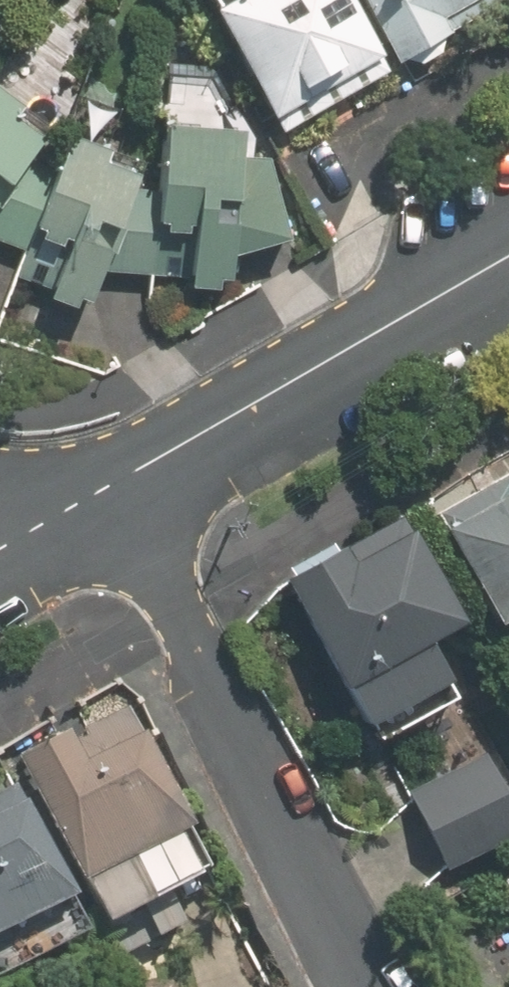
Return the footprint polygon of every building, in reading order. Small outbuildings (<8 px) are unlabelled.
[(386,70),(344,0),(202,0),(280,132),(386,70)] [(395,62),(448,31),(441,19),(475,0),(358,0),(395,62)] [(0,90),(0,241),(19,250),(50,170),(27,159),(50,125),(0,90)] [(239,131),(160,126),(151,274),(188,277),(187,288),(215,290),(216,278),(229,279),(231,256),(284,242),(265,158),(237,156),(239,131)] [(144,163),(66,134),(15,267),(51,281),(44,298),(74,310),(81,292),(93,297),(103,270),(145,274),(153,190),(135,186),(144,163)] [(430,518),(491,633),(508,624),(508,476),(430,518)] [(440,629),(389,533),(293,583),(344,679),(440,629)] [(10,761),(88,932),(187,887),(114,729),(68,750),(62,737),(10,761)] [(69,939),(0,793),(0,794),(0,972),(69,939)] [(499,876),(508,895),(508,870),(499,876)]
